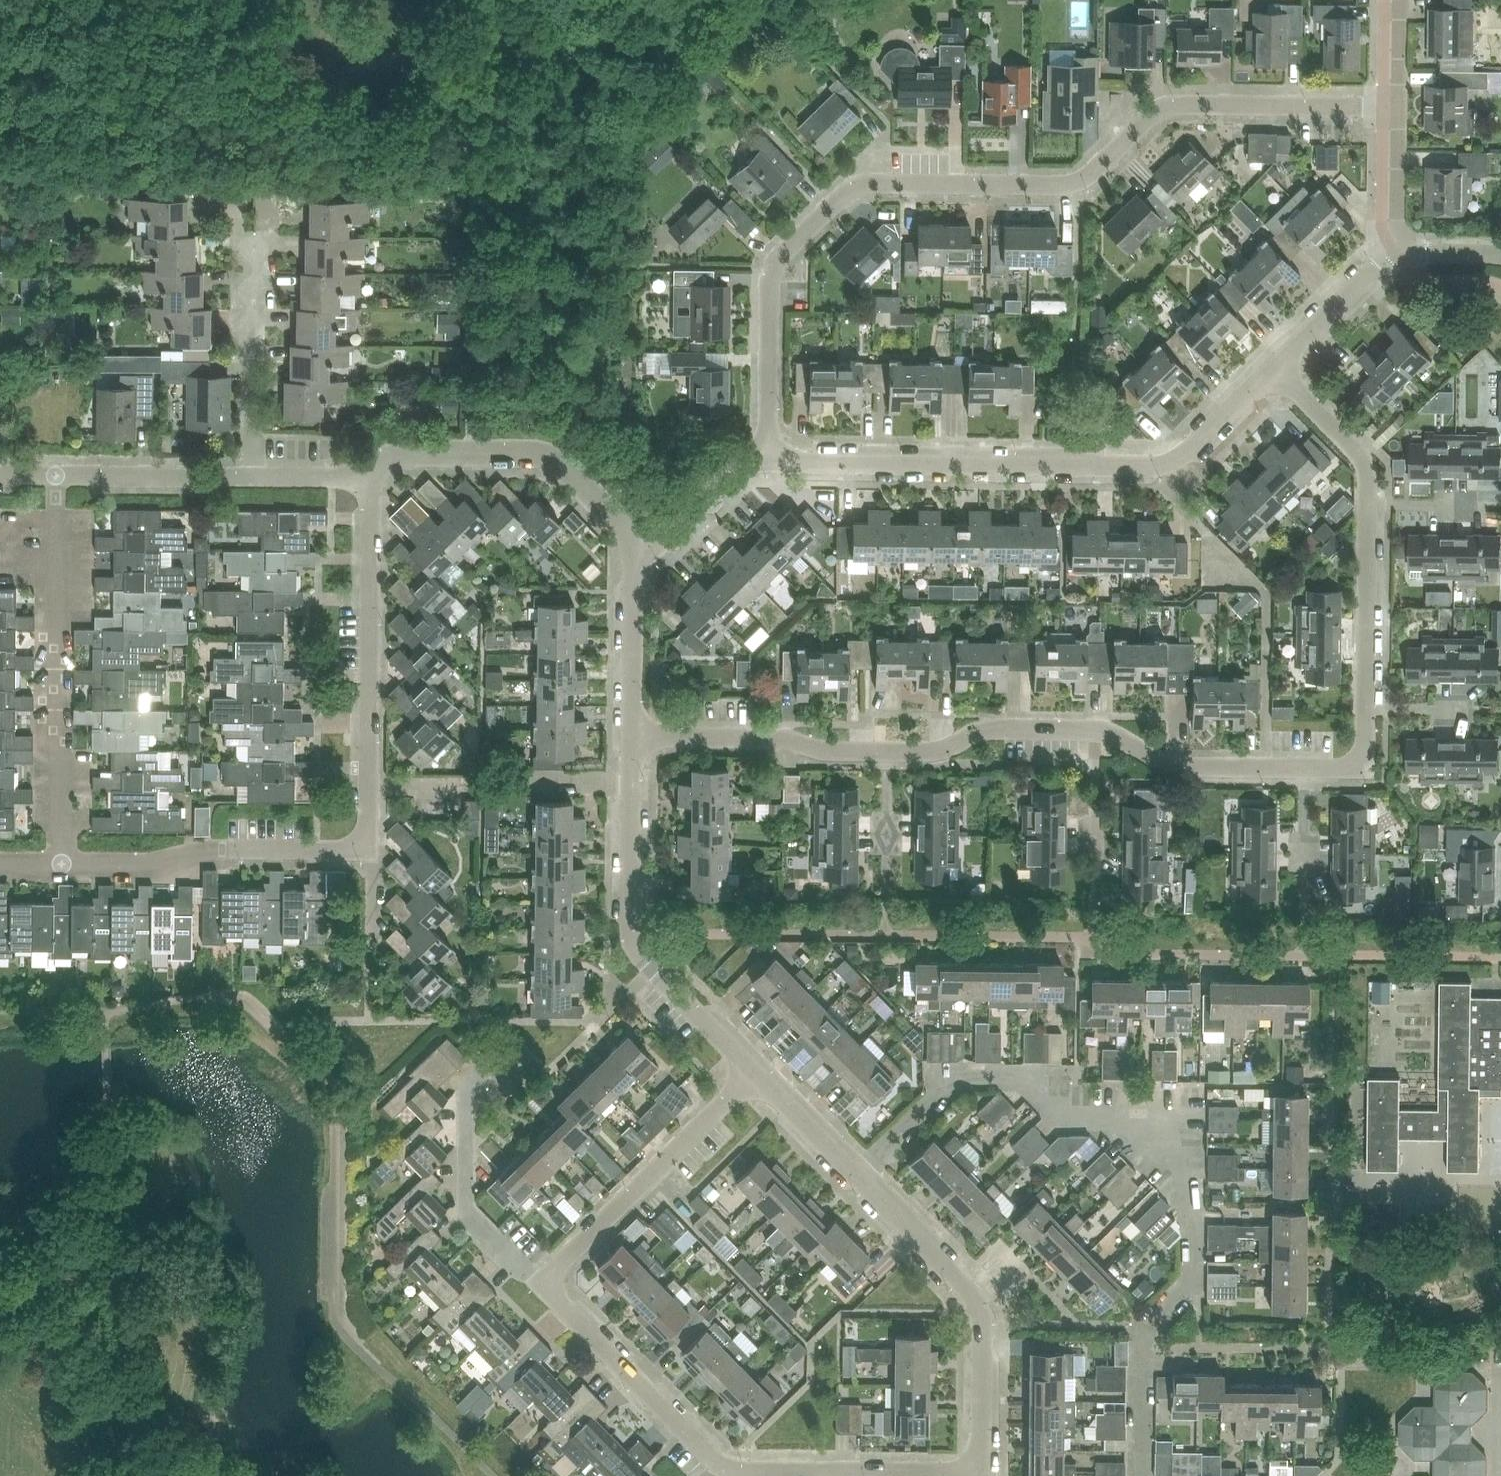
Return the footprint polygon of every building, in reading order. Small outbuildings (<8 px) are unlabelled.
[(1472,0),(1444,0),(1444,10),(1429,9),(1428,55),(1439,55),(1439,57),(1444,57),(1444,55),(1459,55),(1460,10),(1472,10),(1472,0)] [(1284,36),(1300,36),(1300,4),(1268,4),(1268,13),(1253,13),(1253,29),(1245,29),(1244,49),(1252,49),(1252,64),(1284,64),(1284,36)] [(1356,65),(1357,18),(1345,18),(1345,5),(1312,5),(1312,22),(1324,22),(1324,65),(1356,65)] [(1232,38),(1233,7),(1209,7),(1208,29),(1176,29),(1176,63),(1218,64),(1218,38),(1232,38)] [(1164,47),(1165,9),(1165,8),(1142,8),(1142,23),(1110,23),(1109,62),(1150,63),(1150,46),(1164,47)] [(880,67),(898,86),(898,104),(948,105),(948,78),(964,79),(964,44),(938,44),(938,67),(917,66),(917,62),(915,56),(910,52),(905,49),(893,48),(887,51),(883,55),(881,61),(880,67)] [(1096,97),(1096,57),(1074,57),(1074,65),(1048,65),(1048,91),(1043,91),(1043,127),(1081,127),(1082,97),(1096,97)] [(1030,105),(1030,66),(1004,65),(1003,81),(982,81),(982,121),(1014,121),(1015,105),(1030,105)] [(1428,127),(1457,127),(1457,134),(1475,134),(1475,108),(1463,108),(1463,88),(1488,88),(1488,93),(1500,94),(1500,72),(1428,70),(1428,71),(1440,72),(1440,87),(1428,87),(1428,127)] [(848,106),(855,98),(856,98),(836,78),(827,86),(833,92),(798,127),(823,152),(859,117),(848,106)] [(1275,162),(1275,153),(1275,134),(1275,133),(1247,133),(1247,162),(1275,162)] [(1275,134),(1275,153),(1289,153),(1290,134),(1275,134)] [(749,185),(763,200),(772,191),(780,199),(804,176),(764,135),(750,148),(755,153),(728,179),(742,192),(749,185)] [(1166,164),(1154,176),(1178,201),(1198,181),(1206,189),(1219,175),(1189,144),(1167,165),(1166,164)] [(1459,152),(1459,168),(1427,167),(1427,186),(1429,186),(1429,213),(1477,213),(1477,212),(1462,212),(1462,198),(1470,198),(1470,176),(1487,176),(1487,153),(1500,153),(1500,152),(1459,152)] [(1291,197),(1326,233),(1336,223),(1346,232),(1353,225),(1339,210),(1347,202),(1328,181),(1319,190),(1317,187),(1310,194),(1302,186),(1291,197)] [(1137,195),(1104,228),(1128,252),(1158,223),(1163,228),(1176,216),(1152,192),(1143,201),(1139,197),(1137,195)] [(730,198),(728,200),(719,209),(705,195),(669,230),(690,251),(725,217),(743,236),(755,225),(730,198)] [(1316,243),(1326,233),(1291,197),(1264,223),(1274,234),(1294,254),(1302,246),(1317,261),(1325,253),(1316,243)] [(186,236),(186,235),(186,199),(124,199),(124,204),(129,204),(129,219),(149,220),(149,235),(149,236),(186,236)] [(309,237),(347,237),(347,222),(367,222),(367,207),(372,207),(372,201),(310,200),(309,237)] [(900,257),(900,241),(883,224),(871,235),(864,228),(832,259),(856,284),(885,255),(893,263),(900,257)] [(943,262),(943,225),(917,225),(917,243),(905,243),(904,273),(917,273),(917,262),(943,262)] [(943,225),(943,262),(969,263),(968,274),(981,274),(981,244),(969,244),(969,225),(943,225)] [(1029,263),(1029,226),(1003,225),(1003,244),(991,244),(990,274),(1003,274),(1003,263),(1029,263)] [(1071,275),(1071,244),(1055,244),(1055,226),(1029,226),(1029,263),(1044,263),(1044,267),(1051,274),(1071,275)] [(1286,262),(1294,254),(1274,234),(1266,242),(1264,239),(1256,247),(1258,249),(1248,259),(1273,285),(1283,275),(1292,284),(1300,277),(1286,262)] [(149,236),(149,235),(132,235),(132,240),(136,240),(136,255),(156,256),(156,271),(193,272),(193,271),(193,235),(186,235),(186,236),(149,236)] [(309,237),(305,236),(305,272),(305,273),(342,274),(342,273),(342,258),(363,258),(363,243),(368,243),(368,237),(347,237),(309,237)] [(1263,295),(1273,285),(1248,259),(1237,270),(1235,267),(1227,275),(1230,277),(1221,286),(1241,306),(1249,298),(1264,312),(1272,305),(1263,295)] [(713,286),(713,271),(713,270),(673,270),(673,286),(677,286),(676,302),(690,302),(690,317),(676,317),(676,335),(692,335),(727,335),(727,286),(713,286)] [(156,271),(140,271),(139,276),(144,276),(144,292),(164,292),(164,307),(164,308),(201,308),(201,307),(201,271),(193,271),(193,272),(156,271)] [(305,273),(305,272),(301,272),(300,308),(338,309),(338,294),(358,294),(358,279),(363,279),(363,273),(342,273),(342,274),(305,273)] [(1233,314),(1241,306),(1221,286),(1213,293),(1211,291),(1203,299),(1205,301),(1195,312),(1220,337),(1230,327),(1239,336),(1247,328),(1233,314)] [(164,308),(164,307),(147,307),(147,312),(152,312),(152,328),(171,328),(171,344),(208,345),(209,307),(201,307),(201,308),(164,308)] [(338,309),(300,308),(297,308),(296,344),(296,345),(334,345),(333,345),(334,329),(354,330),(354,314),(359,314),(359,309),(338,309)] [(1209,347),(1220,337),(1195,312),(1184,322),(1182,319),(1174,327),(1176,330),(1168,338),(1188,358),(1196,350),(1211,365),(1218,357),(1209,347)] [(1385,351),(1411,376),(1421,366),(1424,368),(1432,360),(1429,358),(1439,348),(1419,328),(1409,338),(1395,323),(1387,331),(1396,340),(1385,351)] [(1180,366),(1188,358),(1168,338),(1160,346),(1158,343),(1150,351),(1152,353),(1141,364),(1166,389),(1177,379),(1186,389),(1194,381),(1180,366)] [(296,345),(296,344),(290,344),(290,380),(290,381),(327,381),(328,365),(348,366),(348,350),(352,350),(352,345),(333,345),(334,345),(296,345)] [(1400,386),(1411,376),(1385,351),(1375,361),(1366,351),(1358,359),(1373,374),(1363,384),(1382,404),(1393,394),(1395,396),(1403,389),(1400,386)] [(672,352),(672,373),(692,374),(692,412),(726,412),(726,369),(704,369),(704,352),(672,352)] [(835,399),(835,363),(820,363),(820,359),(809,359),(809,363),(795,363),(795,391),(809,391),(809,412),(820,412),(820,399),(835,399)] [(874,391),(875,363),(861,363),(861,360),(850,359),(850,363),(835,363),(835,399),(849,399),(849,412),(861,412),(861,391),(874,391)] [(161,360),(160,382),(188,383),(188,394),(192,394),(192,427),(208,427),(228,427),(228,377),(209,377),(209,361),(161,360)] [(914,399),(914,364),(900,363),(900,360),(889,360),(889,363),(875,363),(874,391),(889,391),(888,412),(899,413),(900,399),(914,399)] [(954,392),(954,364),(940,364),(940,360),(929,360),(929,364),(914,364),(914,399),(929,400),(929,413),(940,413),(940,392),(954,392)] [(993,400),(993,364),(979,364),(979,361),(968,361),(968,364),(954,364),(954,392),(968,392),(968,413),(979,413),(979,400),(993,400)] [(1019,393),(1033,393),(1033,364),(1019,364),(1019,361),(1008,361),(1008,364),(993,364),(993,400),(1008,400),(1008,414),(1019,414),(1019,393)] [(1156,400),(1166,389),(1141,364),(1131,374),(1129,371),(1121,379),(1123,381),(1115,390),(1135,410),(1143,402),(1157,417),(1165,409),(1156,400)] [(133,409),(152,410),(153,375),(119,375),(119,384),(123,384),(123,392),(98,392),(97,434),(132,435),(133,409)] [(290,381),(290,380),(284,380),(284,418),(322,418),(322,401),(342,402),(342,386),(346,386),(346,381),(327,381),(290,381)] [(1499,475),(1499,446),(1499,435),(1487,435),(1487,432),(1478,432),(1478,435),(1456,435),(1455,478),(1482,478),(1483,475),(1499,475)] [(1455,478),(1456,435),(1425,434),(1425,445),(1412,445),(1411,474),(1428,474),(1428,477),(1455,478)] [(1264,450),(1301,488),(1308,480),(1306,478),(1317,467),(1320,470),(1329,461),(1306,437),(1297,446),(1292,441),(1281,451),(1272,442),(1264,450)] [(1293,495),(1301,488),(1264,450),(1256,457),(1266,467),(1255,477),(1281,503),(1291,493),(1293,495)] [(1270,513),(1281,503),(1255,477),(1245,487),(1236,478),(1228,486),(1265,523),(1273,516),(1270,513)] [(444,500),(447,497),(428,478),(417,488),(444,516),(445,516),(470,541),(470,542),(472,544),(480,537),(477,534),(487,524),(488,524),(463,498),(462,499),(452,509),(444,500)] [(480,501),(483,498),(464,478),(453,489),(462,499),(463,498),(488,524),(487,524),(508,545),(516,537),(513,534),(524,524),(520,520),(499,498),(498,499),(488,509),(480,501)] [(515,500),(518,498),(499,478),(488,489),(498,499),(499,498),(520,520),(524,524),(544,545),(552,537),(549,534),(560,524),(535,498),(524,509),(515,500)] [(1258,530),(1265,523),(1228,486),(1221,493),(1230,502),(1219,513),(1225,518),(1216,527),(1239,550),(1248,541),(1245,539),(1256,528),(1258,530)] [(426,518),(429,515),(410,496),(399,506),(454,562),(462,554),(460,552),(470,542),(470,541),(445,516),(444,516),(434,526),(426,518)] [(877,562),(877,509),(878,503),(867,503),(866,523),(851,522),(851,526),(835,526),(835,558),(851,558),(866,559),(866,562),(877,562)] [(446,569),(454,562),(399,506),(389,516),(408,535),(411,532),(419,541),(409,551),(443,586),(451,578),(451,574),(446,569)] [(829,536),(827,529),(808,508),(797,518),(788,508),(777,519),(768,509),(760,517),(797,555),(804,549),(810,555),(822,544),(821,543),(829,536)] [(160,527),(160,511),(160,510),(114,509),(113,536),(95,536),(95,550),(113,550),(160,550),(160,551),(187,551),(187,539),(183,539),(183,527),(160,527)] [(902,559),(902,523),(888,523),(888,510),(877,509),(877,562),(888,562),(888,559),(902,559)] [(235,511),(235,522),(238,522),(238,534),(262,535),(261,551),(308,552),(308,551),(308,525),(327,525),(327,511),(235,510),(235,511)] [(927,563),(928,510),(917,510),(917,523),(902,523),(902,559),(917,559),(917,562),(927,563)] [(953,559),(953,523),(938,523),(938,510),(928,510),(927,563),(938,563),(938,559),(953,559)] [(978,563),(979,510),(968,510),(967,524),(953,523),(953,559),(967,559),(967,563),(978,563)] [(1003,560),(1003,524),(989,524),(989,510),(979,510),(978,563),(988,563),(988,560),(1003,560)] [(1028,564),(1029,511),(1018,511),(1018,524),(1003,524),(1003,560),(1017,560),(1017,564),(1028,564)] [(1054,550),(1054,524),(1039,524),(1039,511),(1029,511),(1028,564),(1038,564),(1038,569),(1059,569),(1059,550),(1054,550)] [(790,562),(797,555),(760,517),(753,524),(762,534),(751,544),(777,570),(787,560),(790,562)] [(1096,573),(1096,520),(1086,520),(1086,533),(1071,533),(1070,551),(1065,551),(1065,569),(1084,569),(1084,573),(1096,573)] [(1122,529),(1107,529),(1107,520),(1096,520),(1096,573),(1106,573),(1107,569),(1121,569),(1122,529)] [(1146,573),(1147,520),(1136,520),(1136,529),(1122,529),(1121,569),(1136,570),(1136,573),(1146,573)] [(1147,520),(1146,573),(1157,573),(1157,570),(1172,570),(1172,575),(1186,575),(1186,543),(1172,542),(1172,534),(1157,534),(1158,520),(1147,520)] [(1454,577),(1455,534),(1427,533),(1427,536),(1411,536),(1410,566),(1411,566),(1411,576),(1454,577)] [(1455,534),(1454,577),(1485,577),(1485,566),(1498,566),(1499,537),(1482,537),(1482,534),(1455,534)] [(454,597),(443,586),(409,551),(399,541),(389,552),(407,571),(410,568),(419,577),(409,587),(408,587),(434,612),(444,602),(446,605),(454,597)] [(766,580),(777,570),(751,544),(741,554),(732,545),(724,553),(761,590),(769,583),(766,580)] [(160,567),(160,551),(160,550),(113,550),(113,576),(94,576),(94,590),(113,590),(160,590),(186,591),(186,579),(183,579),(183,567),(160,567)] [(253,550),(253,551),(223,550),(223,562),(226,562),(226,574),(249,575),(249,591),(296,592),(296,591),(296,565),(314,565),(315,551),(308,551),(308,552),(261,551),(253,550)] [(754,597),(761,590),(724,553),(717,560),(726,569),(715,580),(741,606),(751,595),(754,597)] [(408,587),(409,587),(399,577),(388,587),(407,607),(410,604),(418,612),(408,622),(434,648),(444,638),(446,641),(454,633),(434,612),(408,587)] [(730,616),(741,606),(715,580),(705,590),(696,581),(688,588),(725,626),(733,618),(730,616)] [(833,601),(848,601),(849,588),(834,587),(833,601)] [(0,588),(0,629),(15,629),(34,629),(34,615),(15,615),(15,588),(0,588)] [(718,633),(725,626),(688,588),(681,595),(690,605),(679,615),(688,624),(678,634),(697,655),(709,644),(705,640),(715,631),(718,633)] [(160,607),(160,590),(113,590),(113,616),(94,616),(94,629),(166,630),(165,631),(186,631),(186,619),(183,619),(183,607),(160,607)] [(249,591),(210,590),(203,590),(203,609),(214,609),(214,614),(237,615),(236,632),(283,632),(284,605),(302,605),(302,591),(296,591),(296,592),(249,591)] [(1297,635),(1340,636),(1340,608),(1337,608),(1337,592),(1308,591),(1308,604),(1297,604),(1297,635)] [(562,604),(562,594),(533,594),(533,605),(538,605),(537,619),(534,619),(534,630),(587,630),(587,619),(573,619),(573,604),(562,604)] [(1234,615),(1256,614),(1255,596),(1234,597),(1234,615)] [(434,648),(408,622),(399,612),(388,623),(407,642),(410,639),(418,648),(408,658),(433,684),(443,674),(446,676),(454,668),(434,648)] [(15,629),(0,629),(0,669),(15,669),(33,669),(33,655),(15,655),(15,629)] [(166,630),(94,629),(74,629),(74,643),(92,643),(92,669),(138,670),(138,669),(139,653),(162,653),(162,641),(165,641),(165,631),(166,630)] [(587,641),(587,630),(534,630),(515,630),(515,641),(534,641),(534,640),(537,640),(537,655),(573,655),(573,641),(587,641)] [(1085,638),(1074,638),(1074,632),(1060,632),(1060,641),(1059,677),(1074,677),(1074,690),(1085,690),(1085,669),(1099,670),(1099,641),(1085,641),(1085,638)] [(1340,663),(1340,636),(1297,635),(1296,666),(1307,666),(1307,679),(1336,679),(1336,663),(1340,663)] [(901,675),(901,640),(887,639),(887,636),(875,636),(875,640),(861,639),(861,667),(875,667),(875,688),(886,688),(886,675),(901,675)] [(941,668),(941,640),(927,640),(927,637),(916,637),(916,640),(901,640),(901,675),(916,675),(916,689),(927,689),(927,668),(941,668)] [(980,676),(981,640),(966,640),(966,637),(955,637),(955,640),(941,640),(941,668),(955,668),(954,689),(965,689),(965,676),(980,676)] [(1020,669),(1020,641),(1006,641),(1006,637),(995,637),(995,640),(981,640),(980,676),(995,676),(995,689),(1006,690),(1006,668),(1020,669)] [(1059,677),(1060,641),(1045,641),(1045,638),(1034,637),(1034,641),(1020,641),(1020,669),(1034,669),(1033,690),(1045,690),(1045,677),(1059,677)] [(1139,678),(1139,642),(1124,642),(1124,638),(1113,638),(1113,642),(1099,641),(1099,670),(1113,670),(1113,691),(1124,691),(1124,678),(1139,678)] [(1453,681),(1454,638),(1423,638),(1423,649),(1410,649),(1409,678),(1426,678),(1426,681),(1453,681)] [(1454,638),(1453,681),(1481,681),(1481,679),(1497,679),(1498,650),(1484,649),(1485,639),(1454,638)] [(861,667),(861,639),(847,639),(847,647),(837,647),(836,650),(822,650),(822,686),(837,686),(836,699),(847,699),(848,667),(861,667)] [(1178,642),(1177,642),(1165,642),(1165,639),(1154,639),(1154,642),(1139,642),(1139,678),(1153,678),(1153,691),(1164,691),(1165,670),(1178,670),(1178,642)] [(301,682),(301,668),(283,668),(283,641),(236,641),(236,658),(213,657),(213,670),(209,670),(209,681),(236,682),(236,681),(283,682),(301,682)] [(1178,642),(1178,670),(1193,670),(1193,642),(1178,642)] [(822,686),(822,650),(807,650),(807,647),(796,647),(796,650),(782,650),(782,679),(796,679),(796,699),(807,699),(807,686),(822,686)] [(453,704),(433,684),(408,658),(398,648),(387,659),(406,678),(409,675),(418,684),(408,694),(433,719),(443,709),(445,712),(453,704)] [(573,670),(573,655),(537,655),(537,669),(533,669),(533,680),(586,681),(586,670),(573,670)] [(15,669),(0,669),(0,709),(14,709),(33,709),(33,695),(14,695),(15,669)] [(92,669),(74,669),(73,683),(92,683),(92,709),(92,710),(138,709),(138,693),(161,693),(162,681),(165,681),(165,669),(138,669),(138,670),(92,669)] [(1218,715),(1218,679),(1203,679),(1203,675),(1192,675),(1192,728),(1203,728),(1203,715),(1218,715)] [(1258,708),(1258,679),(1244,679),(1244,676),(1233,676),(1233,679),(1218,679),(1218,715),(1232,715),(1232,728),(1243,728),(1244,708),(1258,708)] [(501,689),(501,680),(485,680),(485,688),(501,689)] [(586,691),(586,681),(533,680),(533,691),(537,691),(537,705),(572,706),(572,691),(586,691)] [(282,708),(283,682),(236,681),(236,682),(236,697),(212,697),(212,709),(209,709),(209,721),(221,721),(301,721),(301,708),(282,708)] [(453,740),(433,719),(408,694),(398,684),(387,694),(406,714),(409,711),(418,719),(395,742),(420,767),(442,746),(445,748),(453,740)] [(485,705),(485,730),(494,730),(495,705),(485,705)] [(572,720),(572,706),(537,705),(536,720),(533,720),(533,731),(586,731),(586,720),(572,720)] [(1272,705),(1271,717),(1292,718),(1292,706),(1272,705)] [(14,709),(0,709),(0,749),(33,749),(33,735),(14,735),(14,709)] [(92,710),(92,709),(73,709),(73,723),(92,723),(91,750),(111,750),(138,750),(138,749),(138,733),(161,733),(161,721),(165,721),(165,709),(138,709),(92,710)] [(313,721),(301,721),(221,721),(221,732),(224,732),(224,744),(247,745),(247,761),(294,762),(294,761),(294,735),(313,735),(313,721)] [(586,742),(586,731),(533,731),(533,741),(536,741),(536,756),(533,756),(533,768),(565,768),(565,756),(572,756),(572,741),(586,742)] [(1452,780),(1453,737),(1425,737),(1425,740),(1409,740),(1409,769),(1422,769),(1422,780),(1452,780)] [(1453,737),(1452,780),(1483,781),(1483,770),(1496,770),(1497,741),(1480,741),(1481,737),(1453,737)] [(33,749),(0,749),(0,789),(14,789),(14,788),(14,762),(32,762),(33,749)] [(158,790),(157,791),(184,791),(184,779),(181,779),(181,767),(158,767),(158,749),(138,749),(138,750),(111,750),(111,776),(92,776),(92,790),(111,790),(158,790)] [(247,761),(220,760),(220,772),(224,772),(224,784),(247,785),(246,802),(294,802),(294,775),(312,775),(312,761),(294,761),(294,762),(247,761)] [(679,795),(731,795),(731,784),(728,784),(728,769),(692,769),(692,784),(679,784),(679,795)] [(767,796),(779,796),(779,775),(767,775),(767,796)] [(799,802),(799,775),(784,775),(783,801),(799,802)] [(13,837),(13,802),(32,802),(32,788),(14,788),(14,789),(0,789),(0,837),(13,837)] [(1165,851),(1166,789),(1166,788),(1133,788),(1133,806),(1125,806),(1125,822),(1122,822),(1122,850),(1165,851)] [(815,833),(858,834),(859,806),(855,806),(856,790),(826,789),(826,802),(816,802),(815,833)] [(157,807),(157,791),(158,790),(111,790),(111,816),(92,816),(92,830),(184,831),(184,819),(181,819),(181,807),(157,807)] [(914,834),(957,835),(957,803),(947,803),(947,791),(918,790),(917,807),(914,807),(914,834)] [(1023,835),(1066,836),(1066,808),(1063,808),(1063,792),(1034,791),(1034,804),(1023,804),(1023,835)] [(731,806),(731,795),(679,795),(679,805),(692,805),(691,820),(727,820),(727,806),(731,806)] [(1342,795),(1343,808),(1335,808),(1335,825),(1332,825),(1332,853),(1375,853),(1375,822),(1364,822),(1364,809),(1368,809),(1368,795),(1342,795)] [(478,818),(478,800),(464,800),(463,818),(478,818)] [(498,801),(484,801),(484,827),(496,827),(498,827),(498,801)] [(532,827),(584,828),(584,817),(571,817),(571,802),(535,801),(535,817),(532,817),(532,827)] [(195,807),(194,835),(209,835),(210,807),(195,807)] [(1233,852),(1276,852),(1276,824),(1273,824),(1273,808),(1244,807),(1244,820),(1233,820),(1233,852)] [(727,835),(727,820),(691,820),(691,834),(678,834),(678,845),(730,845),(730,835),(727,835)] [(430,892),(431,892),(441,882),(443,885),(451,876),(396,821),(385,832),(404,851),(407,848),(416,857),(406,867),(405,867),(430,892)] [(496,827),(484,827),(484,838),(496,838),(496,827)] [(584,838),(584,828),(532,827),(531,838),(535,838),(535,853),(571,853),(571,838),(584,838)] [(1496,847),(1493,847),(1493,829),(1447,829),(1447,861),(1460,861),(1460,898),(1495,898),(1496,847)] [(858,887),(858,834),(815,833),(815,864),(822,864),(822,881),(828,881),(828,886),(858,887)] [(956,866),(957,835),(914,834),(914,862),(917,862),(917,879),(946,879),(946,866),(956,866)] [(1066,864),(1066,836),(1023,835),(1023,866),(1034,867),(1033,880),(1062,880),(1062,864),(1066,864)] [(730,856),(730,845),(678,845),(678,855),(691,856),(691,870),(727,871),(727,856),(730,856)] [(1165,882),(1165,851),(1122,850),(1122,878),(1125,878),(1125,894),(1154,895),(1154,882),(1165,882)] [(1275,880),(1276,852),(1233,852),(1233,882),(1244,882),(1243,896),(1272,896),(1273,880),(1275,880)] [(571,867),(571,853),(535,853),(535,867),(531,867),(531,878),(584,878),(584,868),(571,867)] [(1375,884),(1375,853),(1332,853),(1332,880),(1334,880),(1334,897),(1364,897),(1364,884),(1375,884)] [(405,867),(406,867),(396,857),(385,867),(404,886),(407,884),(415,892),(405,902),(405,903),(431,928),(440,918),(443,921),(451,913),(431,892),(430,892),(405,867)] [(216,888),(216,869),(202,869),(202,943),(225,943),(226,935),(242,935),(243,888),(216,888)] [(283,889),(283,871),(283,870),(269,870),(269,888),(243,888),(242,935),(258,935),(258,944),(283,944),(283,935),(282,935),(283,889)] [(323,944),(323,871),(309,870),(309,889),(283,889),(282,935),(283,935),(298,935),(298,944),(323,944)] [(727,885),(727,871),(691,870),(691,884),(678,884),(678,896),(730,896),(730,885),(727,885)] [(584,889),(584,878),(531,878),(531,888),(534,888),(534,903),(571,903),(571,889),(584,889)] [(5,884),(5,883),(0,883),(0,957),(14,957),(14,948),(31,948),(32,902),(5,902),(5,884)] [(72,902),(72,885),(72,884),(58,884),(58,902),(32,902),(31,948),(47,949),(47,957),(72,958),(72,949),(71,949),(72,903),(72,902)] [(112,903),(112,885),(112,884),(98,884),(98,903),(72,902),(72,903),(71,949),(72,949),(87,949),(87,958),(112,958),(112,950),(111,950),(112,903)] [(151,959),(151,950),(152,903),(152,885),(138,885),(138,903),(112,903),(111,950),(112,950),(127,950),(127,958),(151,959)] [(191,959),(192,886),(192,885),(178,885),(178,903),(152,903),(151,950),(167,950),(167,959),(191,959)] [(405,903),(405,902),(396,892),(385,903),(404,922),(406,920),(415,928),(405,938),(430,963),(440,953),(442,956),(450,948),(431,928),(405,903)] [(570,918),(571,903),(534,903),(534,917),(531,917),(531,928),(583,928),(583,918),(570,918)] [(430,963),(405,938),(395,928),(384,938),(403,957),(406,955),(415,963),(404,974),(411,981),(402,990),(420,1008),(440,989),(442,991),(450,984),(430,963)] [(583,939),(583,928),(531,928),(531,939),(534,939),(534,953),(570,954),(570,939),(583,939)] [(570,968),(570,954),(534,953),(534,968),(530,968),(530,979),(583,979),(583,968),(570,968)] [(762,1004),(792,975),(775,958),(737,995),(744,1002),(753,994),(762,1004)] [(939,1009),(939,963),(915,963),(915,996),(927,996),(926,1009),(939,1009)] [(963,996),(964,963),(939,963),(939,1009),(951,1009),(951,996),(963,996)] [(988,997),(988,964),(964,963),(963,996),(987,997),(988,997)] [(1012,1008),(1012,964),(988,964),(988,997),(987,997),(987,1006),(996,1006),(996,1007),(1012,1008)] [(1036,1007),(1036,964),(1012,964),(1012,1008),(1027,1008),(1027,1007),(1036,1007)] [(1061,976),(1061,964),(1036,964),(1036,1007),(1046,1007),(1046,997),(1060,997),(1060,1003),(1068,1013),(1074,1013),(1075,976),(1061,976)] [(785,1016),(809,992),(792,975),(762,1004),(747,1019),(754,1027),(770,1012),(779,1021),(785,1015),(785,1016)] [(583,989),(583,979),(530,979),(530,989),(534,989),(533,1004),(530,1004),(530,1016),(562,1016),(562,1004),(570,1004),(570,989),(583,989)] [(1116,1034),(1116,981),(1091,981),(1091,1000),(1079,1000),(1079,1021),(1106,1022),(1106,1034),(1116,1034)] [(1140,1014),(1140,981),(1116,981),(1116,1034),(1126,1034),(1126,1014),(1140,1014)] [(1164,1035),(1165,981),(1140,981),(1140,1014),(1155,1015),(1155,1034),(1164,1035)] [(1165,981),(1164,1035),(1174,1035),(1174,1015),(1189,1015),(1189,982),(1165,981)] [(1471,997),(1471,982),(1439,981),(1438,1110),(1399,1110),(1400,1078),(1368,1078),(1367,1170),(1399,1170),(1399,1139),(1448,1139),(1447,1171),(1480,1171),(1480,1096),(1500,1096),(1500,997),(1471,997)] [(1233,1035),(1234,982),(1209,982),(1209,994),(1202,994),(1202,1028),(1224,1028),(1224,1035),(1233,1035)] [(1257,1015),(1258,982),(1234,982),(1233,1035),(1243,1035),(1244,1015),(1257,1015)] [(1282,1036),(1282,982),(1258,982),(1257,1015),(1273,1015),(1272,1036),(1282,1036)] [(1282,982),(1282,1036),(1291,1036),(1292,1016),(1307,1016),(1307,983),(1282,982)] [(802,1033),(826,1010),(809,992),(785,1016),(785,1015),(779,1021),(764,1036),(771,1044),(792,1023),(802,1033)] [(813,1056),(843,1027),(826,1010),(802,1033),(781,1054),(788,1061),(803,1046),(813,1056)] [(836,1068),(860,1044),(843,1027),(813,1056),(798,1071),(805,1078),(826,1058),(836,1068)] [(938,1061),(939,1031),(927,1031),(926,1061),(938,1061)] [(964,1032),(952,1032),(939,1031),(938,1061),(964,1061),(964,1032)] [(987,1061),(987,1032),(975,1032),(975,1061),(987,1061)] [(987,1032),(987,1061),(1000,1061),(1000,1032),(987,1032)] [(1035,1061),(1036,1032),(1023,1032),(1023,1061),(1035,1061)] [(1036,1032),(1035,1061),(1048,1062),(1048,1032),(1036,1032)] [(659,1067),(651,1059),(628,1036),(609,1053),(633,1077),(641,1085),(659,1067)] [(847,1091),(853,1085),(877,1062),(860,1044),(836,1068),(815,1088),(822,1096),(837,1081),(847,1091)] [(430,1114),(431,1114),(447,1099),(436,1088),(457,1067),(436,1046),(409,1072),(412,1076),(377,1110),(388,1121),(407,1103),(424,1120),(430,1114)] [(1115,1079),(1116,1049),(1101,1049),(1101,1079),(1115,1079)] [(1115,1079),(1129,1079),(1129,1049),(1116,1049),(1115,1079)] [(1163,1080),(1164,1050),(1151,1050),(1151,1079),(1163,1080)] [(1163,1080),(1176,1080),(1176,1051),(1164,1050),(1163,1080)] [(615,1094),(633,1077),(609,1053),(592,1070),(615,1094)] [(870,1103),(894,1080),(902,1072),(885,1054),(877,1062),(853,1085),(847,1091),(832,1106),(839,1113),(860,1092),(870,1103)] [(620,1099),(615,1094),(592,1070),(575,1087),(598,1110),(609,1099),(614,1105),(620,1099)] [(654,1099),(656,1101),(672,1117),(690,1100),(672,1081),(654,1099)] [(603,1116),(598,1110),(575,1087),(557,1104),(564,1111),(580,1127),(581,1127),(592,1116),(597,1122),(603,1116)] [(986,1121),(1007,1100),(998,1091),(977,1112),(986,1121)] [(1273,1119),(1305,1120),(1306,1095),(1273,1095),(1273,1108),(1262,1108),(1262,1119),(1273,1119)] [(1007,1100),(986,1121),(995,1130),(1016,1109),(1007,1100)] [(664,1126),(672,1117),(656,1101),(639,1117),(644,1123),(655,1134),(664,1126)] [(1208,1119),(1237,1119),(1237,1107),(1208,1107),(1208,1119)] [(593,1139),(581,1127),(580,1127),(564,1111),(547,1128),(570,1152),(581,1141),(586,1146),(593,1139)] [(442,1126),(431,1114),(430,1114),(424,1120),(374,1168),(387,1182),(396,1172),(393,1169),(405,1157),(423,1175),(424,1176),(430,1170),(446,1155),(430,1138),(442,1126)] [(1237,1132),(1237,1119),(1208,1119),(1208,1132),(1237,1132)] [(1305,1144),(1305,1120),(1273,1119),(1272,1144),(1305,1144)] [(646,1142),(655,1134),(644,1123),(636,1131),(646,1142)] [(1020,1156),(1041,1135),(1032,1126),(1011,1147),(1020,1156)] [(553,1168),(570,1152),(547,1128),(529,1145),(553,1168)] [(932,1140),(909,1163),(926,1181),(959,1149),(963,1145),(954,1135),(941,1148),(932,1140)] [(1041,1135),(1020,1156),(1029,1165),(1050,1144),(1041,1135)] [(629,1159),(638,1151),(628,1140),(619,1149),(629,1159)] [(1305,1168),(1305,1144),(1272,1144),(1272,1168),(1305,1168)] [(535,1185),(553,1168),(529,1145),(512,1162),(535,1185)] [(943,1198),(966,1175),(975,1166),(959,1149),(926,1181),(943,1198)] [(1092,1180),(1110,1162),(1113,1160),(1104,1151),(1083,1171),(1092,1180)] [(1207,1167),(1237,1168),(1237,1155),(1207,1155),(1207,1167)] [(612,1176),(621,1168),(610,1157),(601,1166),(612,1176)] [(753,1199),(782,1170),(776,1163),(770,1169),(759,1158),(736,1181),(753,1199)] [(546,1196),(535,1185),(512,1162),(495,1179),(518,1203),(527,1194),(538,1204),(546,1196)] [(1237,1180),(1237,1168),(1207,1167),(1207,1180),(1237,1180)] [(1108,1198),(1129,1177),(1121,1168),(1100,1189),(1108,1198)] [(1305,1193),(1305,1168),(1272,1168),(1272,1193),(1305,1193)] [(441,1181),(430,1170),(424,1176),(423,1175),(376,1222),(375,1232),(383,1240),(398,1226),(394,1222),(404,1213),(422,1231),(423,1231),(429,1225),(429,1226),(445,1210),(429,1194),(441,1181)] [(770,1216),(793,1193),(784,1183),(789,1177),(782,1170),(753,1199),(770,1216)] [(594,1193),(603,1185),(593,1174),(584,1182),(594,1193)] [(960,1215),(983,1192),(966,1175),(943,1198),(960,1215)] [(1129,1177),(1108,1198),(1117,1207),(1138,1186),(1129,1177)] [(1000,1210),(991,1200),(1000,1191),(993,1183),(983,1192),(960,1215),(977,1233),(1000,1210)] [(1022,1204),(1008,1218),(1013,1223),(1012,1223),(1030,1241),(1053,1218),(1044,1209),(1054,1200),(1042,1187),(1028,1201),(1031,1205),(1027,1209),(1022,1204)] [(577,1210),(585,1202),(576,1191),(567,1199),(577,1210)] [(773,1247),(816,1205),(809,1198),(804,1203),(793,1193),(770,1216),(779,1225),(765,1239),(773,1247)] [(1142,1232),(1163,1212),(1169,1206),(1160,1197),(1133,1223),(1142,1232)] [(828,1228),(827,1227),(817,1217),(823,1212),(816,1205),(773,1247),(782,1256),(795,1242),(804,1252),(811,1245),(828,1228)] [(696,1237),(687,1228),(666,1207),(657,1216),(678,1237),(687,1246),(696,1237)] [(701,1215),(722,1236),(730,1228),(710,1207),(701,1215)] [(560,1227),(568,1219),(558,1208),(549,1216),(560,1227)] [(1046,1258),(1070,1235),(1084,1222),(1075,1212),(1061,1226),(1053,1218),(1030,1241),(1046,1258)] [(1126,1231),(1135,1220),(1125,1212),(1116,1222),(1126,1231)] [(1151,1241),(1172,1221),(1163,1212),(1142,1232),(1151,1241)] [(1252,1237),(1304,1237),(1304,1213),(1271,1213),(1271,1225),(1252,1225),(1252,1237)] [(712,1245),(722,1236),(701,1215),(692,1224),(712,1245)] [(669,1246),(678,1237),(657,1216),(648,1224),(669,1246)] [(828,1262),(852,1238),(834,1220),(827,1227),(828,1228),(811,1245),(828,1262)] [(1207,1237),(1236,1237),(1236,1225),(1207,1224),(1207,1237)] [(441,1237),(429,1226),(429,1225),(423,1231),(422,1231),(381,1271),(390,1281),(403,1268),(422,1287),(444,1265),(428,1249),(441,1237)] [(1063,1276),(1087,1253),(1070,1235),(1046,1258),(1063,1276)] [(1236,1250),(1236,1237),(1207,1237),(1206,1250),(1236,1250)] [(1304,1262),(1304,1237),(1252,1237),(1252,1238),(1258,1238),(1258,1261),(1271,1262),(1304,1262)] [(869,1256),(852,1238),(828,1262),(838,1272),(830,1280),(846,1297),(866,1276),(858,1267),(869,1256)] [(609,1289),(647,1252),(639,1243),(630,1252),(621,1243),(597,1266),(608,1276),(602,1282),(609,1289)] [(704,1263),(713,1255),(713,1254),(703,1244),(694,1253),(704,1263)] [(631,1301),(655,1278),(646,1269),(655,1259),(647,1252),(609,1289),(615,1296),(621,1291),(631,1301)] [(1080,1293),(1104,1270),(1087,1253),(1063,1276),(1080,1293)] [(743,1276),(752,1267),(742,1257),(733,1266),(743,1276)] [(1121,1287),(1113,1279),(1121,1271),(1112,1262),(1104,1270),(1080,1293),(1097,1311),(1121,1287)] [(1303,1286),(1304,1262),(1271,1262),(1271,1286),(1303,1286)] [(484,1282),(476,1274),(472,1270),(460,1282),(444,1265),(422,1287),(440,1306),(427,1319),(437,1329),(484,1282)] [(743,1276),(753,1287),(763,1278),(752,1267),(743,1276)] [(1206,1285),(1236,1286),(1236,1273),(1206,1273),(1206,1285)] [(655,1278),(631,1301),(641,1311),(636,1317),(642,1324),(672,1295),(672,1296),(681,1286),(673,1279),(664,1287),(655,1278)] [(484,1306),(495,1294),(496,1294),(484,1282),(437,1329),(446,1338),(459,1325),(477,1343),(478,1344),(500,1322),(484,1306)] [(1235,1298),(1236,1286),(1206,1285),(1206,1298),(1235,1298)] [(1303,1311),(1303,1286),(1271,1286),(1270,1311),(1303,1311)] [(777,1311),(786,1302),(776,1291),(767,1300),(777,1311)] [(672,1295),(642,1324),(660,1342),(667,1335),(675,1343),(709,1309),(704,1304),(698,1310),(688,1300),(682,1306),(672,1296),(672,1295)] [(777,1311),(788,1321),(797,1312),(786,1302),(777,1311)] [(742,1335),(761,1317),(751,1306),(732,1323),(742,1335)] [(709,1309),(675,1343),(683,1351),(682,1352),(682,1353),(692,1363),(687,1369),(693,1376),(722,1347),(722,1346),(731,1338),(711,1318),(716,1313),(711,1308),(709,1309)] [(772,1332),(781,1324),(771,1313),(762,1322),(772,1332)] [(528,1326),(527,1327),(515,1338),(500,1322),(478,1344),(477,1343),(468,1352),(469,1353),(487,1371),(482,1375),(492,1385),(539,1338),(528,1326)] [(782,1343),(791,1335),(791,1334),(781,1324),(772,1332),(782,1343)] [(895,1360),(936,1361),(936,1351),(928,1351),(928,1336),(895,1336),(895,1348),(856,1348),(856,1345),(843,1345),(842,1360),(855,1360),(895,1360)] [(539,1362),(551,1351),(551,1350),(539,1338),(492,1385),(501,1394),(509,1386),(509,1391),(522,1405),(527,1404),(527,1405),(528,1406),(533,1401),(555,1378),(539,1362)] [(716,1387),(740,1364),(748,1356),(731,1338),(722,1346),(722,1347),(693,1376),(700,1383),(706,1377),(716,1387)] [(796,1360),(806,1351),(807,1350),(798,1341),(787,1351),(796,1360)] [(1073,1353),(1063,1352),(1030,1352),(1029,1376),(1063,1377),(1073,1377),(1073,1353)] [(855,1375),(855,1360),(842,1360),(842,1374),(855,1375)] [(936,1370),(936,1361),(895,1360),(894,1384),(928,1385),(928,1370),(936,1370)] [(727,1410),(757,1382),(740,1364),(716,1387),(726,1398),(721,1403),(727,1410)] [(1096,1377),(1125,1377),(1125,1365),(1096,1365),(1096,1377)] [(1451,1423),(1472,1423),(1487,1409),(1487,1387),(1472,1372),(1451,1371),(1436,1386),(1435,1407),(1451,1423)] [(750,1423),(774,1399),(773,1399),(782,1391),(765,1373),(757,1382),(727,1410),(734,1417),(740,1412),(750,1423)] [(1197,1408),(1197,1374),(1172,1374),(1172,1417),(1196,1418),(1196,1408),(1197,1408)] [(1221,1408),(1222,1384),(1222,1374),(1197,1374),(1197,1408),(1220,1408),(1221,1408)] [(1063,1401),(1063,1377),(1029,1376),(1029,1401),(1063,1401)] [(1125,1390),(1125,1377),(1096,1377),(1096,1390),(1125,1390)] [(594,1395),(587,1387),(583,1383),(570,1394),(555,1378),(533,1401),(551,1419),(538,1432),(547,1441),(594,1395)] [(928,1399),(928,1385),(894,1384),(894,1408),(936,1409),(936,1399),(928,1399)] [(1245,1438),(1246,1385),(1222,1384),(1221,1408),(1220,1408),(1220,1418),(1235,1418),(1235,1438),(1245,1438)] [(1270,1418),(1270,1385),(1246,1385),(1245,1438),(1254,1438),(1255,1418),(1270,1418)] [(1294,1438),(1294,1385),(1270,1385),(1270,1418),(1284,1418),(1284,1438),(1294,1438)] [(1294,1385),(1294,1438),(1303,1438),(1303,1418),(1319,1418),(1319,1385),(1294,1385)] [(1096,1395),(1097,1412),(1118,1411),(1118,1394),(1096,1395)] [(606,1406),(604,1404),(594,1395),(547,1441),(537,1451),(551,1465),(562,1454),(576,1468),(588,1456),(588,1457),(610,1435),(594,1418),(606,1406)] [(1075,1401),(1063,1401),(1029,1401),(1029,1425),(1074,1425),(1075,1401)] [(848,1433),(848,1403),(836,1403),(836,1433),(848,1433)] [(848,1433),(860,1433),(861,1433),(861,1403),(848,1403),(848,1433)] [(1451,1423),(1435,1407),(1415,1406),(1400,1422),(1400,1443),(1415,1458),(1434,1458),(1450,1443),(1450,1433),(1472,1432),(1472,1423),(1451,1423)] [(883,1408),(883,1433),(894,1433),(927,1434),(927,1419),(935,1419),(936,1409),(894,1408),(883,1408)] [(1095,1425),(1124,1425),(1124,1413),(1095,1413),(1095,1425)] [(1074,1436),(1074,1425),(1029,1425),(1029,1449),(1062,1449),(1062,1436),(1074,1436)] [(1124,1438),(1124,1425),(1095,1425),(1095,1438),(1124,1438)] [(1486,1457),(1471,1442),(1472,1432),(1450,1433),(1450,1443),(1434,1458),(1434,1475),(1486,1475),(1486,1457)] [(643,1444),(638,1439),(625,1451),(610,1435),(588,1457),(606,1475),(605,1475),(625,1475),(632,1470),(635,1473),(653,1455),(643,1444)] [(1062,1449),(1029,1449),(1028,1474),(1062,1474),(1075,1474),(1074,1463),(1062,1463),(1062,1449)] [(1172,1465),(1201,1465),(1201,1452),(1172,1452),(1172,1465)] [(1265,1459),(1266,1472),(1283,1471),(1283,1458),(1265,1459)] [(1095,1474),(1124,1474),(1124,1462),(1095,1462),(1095,1474)] [(1201,1465),(1172,1465),(1172,1475),(1201,1475),(1201,1465)]
